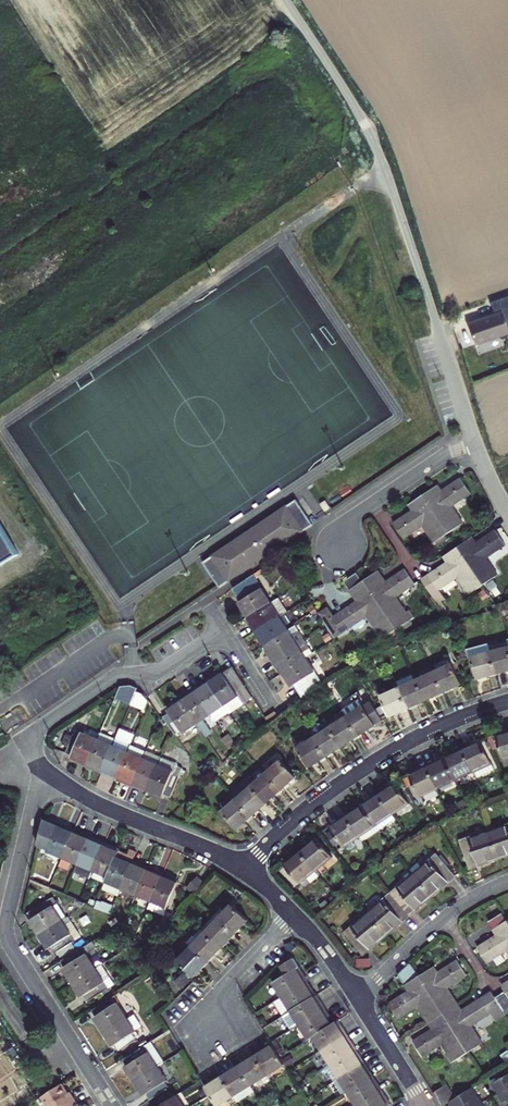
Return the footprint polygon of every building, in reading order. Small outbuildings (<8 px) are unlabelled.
[(492,300),(496,312),(469,322),(477,343),(499,335),(504,337),(507,335),(507,295),(492,300)] [(436,486),(423,495),(448,533),(462,523),(451,507),(470,493),(460,478),(440,492),(436,486)] [(448,533),(423,495),(410,504),(413,509),(393,523),(403,538),(422,526),(434,542),(448,533)] [(242,536),(202,562),(219,587),(313,524),(296,499),(273,515),(271,528),(263,533),(262,540),(242,536)] [(324,500),(318,504),(323,511),(328,507),(324,500)] [(273,515),(242,536),(262,540),(263,533),(271,528),(273,515)] [(0,525),(0,568),(19,557),(0,525)] [(458,547),(483,584),(497,575),(485,558),(505,545),(495,530),(475,543),(471,538),(458,547)] [(483,584),(458,547),(443,556),(448,562),(421,580),(430,595),(457,577),(469,594),(483,584)] [(377,573),(364,581),(396,630),(412,619),(407,612),(405,613),(395,598),(415,584),(405,570),(385,583),(377,573)] [(396,630),(364,581),(362,582),(357,574),(343,582),(349,591),(350,590),(358,601),(333,618),(327,608),(318,614),(333,639),(367,616),(383,639),(396,630)] [(247,617),(271,602),(253,575),(233,589),(241,602),(239,604),(247,617)] [(250,626),(254,633),(284,614),(286,613),(277,598),(271,602),(247,617),(251,624),(250,626)] [(284,614),(254,633),(259,640),(261,639),(265,645),(288,630),(285,625),(289,623),(284,614)] [(267,653),(271,660),(297,644),(303,640),(295,626),(288,630),(265,645),(269,652),(267,653)] [(278,667),(282,672),(305,658),(312,653),(303,640),(297,644),(271,660),(276,668),(278,667)] [(507,641),(489,646),(490,651),(496,673),(507,670),(507,641)] [(489,646),(489,644),(467,650),(469,657),(471,657),(490,651),(489,646)] [(478,678),(496,673),(490,651),(471,657),(478,678)] [(305,658),(282,672),(291,687),(293,685),(302,699),(323,685),(305,658)] [(435,671),(444,692),(462,684),(452,663),(451,664),(448,658),(432,665),(435,671)] [(252,697),(236,670),(233,666),(208,683),(224,706),(229,713),(252,697)] [(416,679),(426,700),(444,692),(435,671),(416,679)] [(426,700),(416,679),(414,673),(396,681),(399,688),(408,708),(426,700)] [(224,706),(208,683),(202,687),(201,686),(194,690),(211,715),(215,722),(229,713),(224,706)] [(381,690),(383,695),(398,688),(395,683),(381,690)] [(130,705),(136,692),(137,689),(131,686),(120,687),(115,699),(130,705)] [(398,688),(383,695),(381,696),(390,716),(408,708),(399,688),(398,688)] [(211,715),(194,690),(187,695),(188,697),(182,701),(198,724),(211,715)] [(143,695),(136,692),(130,705),(146,710),(149,702),(143,695)] [(183,734),(198,724),(182,701),(168,711),(169,713),(163,717),(174,734),(180,730),(183,734)] [(371,701),(347,716),(359,735),(383,720),(371,701)] [(274,711),(265,717),(269,724),(278,716),(274,711)] [(347,716),(330,727),(342,746),(359,735),(347,716)] [(342,746),(330,727),(314,737),(326,756),(342,746)] [(120,729),(115,739),(101,773),(109,776),(110,774),(117,777),(130,746),(135,736),(120,729)] [(87,764),(98,740),(76,730),(67,752),(72,755),(71,757),(87,764)] [(101,773),(115,739),(101,733),(98,740),(87,764),(92,767),(92,768),(101,773)] [(497,736),(505,766),(507,766),(507,733),(497,736)] [(326,756),(314,737),(306,742),(304,739),(295,745),(309,767),(326,756)] [(481,742),(463,750),(473,771),(476,778),(493,771),(490,764),(491,762),(481,742)] [(122,782),(131,785),(145,752),(130,746),(117,777),(123,780),(122,782)] [(463,750),(446,758),(455,779),(473,771),(463,750)] [(140,787),(147,790),(161,759),(145,752),(131,785),(139,789),(140,787)] [(161,759),(147,790),(163,797),(164,794),(170,797),(182,769),(176,766),(176,764),(161,757),(161,759)] [(455,779),(446,758),(427,767),(437,787),(455,779)] [(281,760),(266,773),(281,789),(296,777),(281,760)] [(437,787),(427,767),(410,775),(419,795),(437,787)] [(281,789),(266,773),(259,779),(252,786),(266,802),(281,789)] [(249,783),(252,786),(259,779),(256,776),(249,783)] [(231,792),(237,799),(252,786),(249,783),(248,782),(245,785),(243,782),(231,792)] [(395,784),(379,795),(392,814),(408,803),(395,784)] [(266,802),(252,786),(237,799),(252,815),(266,802)] [(379,795),(363,806),(376,825),(379,830),(395,819),(392,814),(379,795)] [(237,828),(252,815),(237,799),(222,812),(237,828)] [(376,825),(363,806),(346,816),(359,835),(376,825)] [(359,835),(346,816),(329,828),(342,846),(359,835)] [(47,851),(63,858),(75,831),(66,827),(65,829),(58,826),(59,824),(45,817),(38,846),(48,850),(47,851)] [(490,832),(498,858),(507,854),(507,825),(490,832)] [(78,864),(88,839),(82,837),(83,834),(75,831),(63,858),(60,865),(68,868),(71,862),(78,864)] [(469,867),(498,858),(490,832),(461,841),(469,867)] [(89,879),(93,871),(104,843),(96,840),(95,842),(88,839),(78,864),(74,872),(89,879)] [(316,839),(300,852),(315,869),(319,875),(335,862),(316,839)] [(104,843),(93,871),(108,878),(116,857),(119,852),(113,849),(113,847),(104,843)] [(299,882),(315,869),(300,852),(285,865),(299,882)] [(437,855),(414,875),(432,895),(455,876),(437,855)] [(103,888),(119,894),(121,888),(133,861),(125,858),(124,860),(116,857),(108,878),(103,888)] [(133,861),(121,888),(136,895),(147,870),(141,868),(141,865),(133,861)] [(151,902),(163,874),(155,871),(154,873),(147,870),(136,895),(151,902)] [(172,878),(163,874),(151,902),(166,908),(177,883),(170,881),(172,878)] [(408,915),(432,895),(414,875),(391,894),(408,915)] [(197,877),(186,888),(193,895),(204,884),(197,877)] [(385,935),(408,915),(391,894),(368,914),(385,935)] [(53,898),(28,913),(32,919),(30,921),(39,935),(66,918),(53,898)] [(232,905),(218,920),(234,935),(248,920),(232,905)] [(493,929),(507,920),(503,913),(489,922),(493,929)] [(363,954),(385,935),(368,914),(345,934),(363,954)] [(66,918),(39,935),(48,949),(50,948),(54,954),(80,937),(68,917),(66,918)] [(221,948),(234,935),(218,920),(205,933),(221,948)] [(507,953),(507,920),(493,929),(497,935),(477,948),(487,962),(506,950),(507,953)] [(195,936),(187,943),(191,947),(207,962),(221,948),(205,933),(199,940),(195,936)] [(194,976),(207,962),(191,947),(178,961),(194,976)] [(63,968),(72,983),(95,968),(82,948),(75,952),(69,956),(61,961),(66,967),(63,968)] [(273,983),(282,997),(307,981),(303,973),(300,975),(297,969),(299,968),(294,959),(281,966),(286,975),(273,983)] [(456,1005),(457,1005),(446,988),(466,975),(457,960),(436,973),(433,968),(419,976),(443,1014),(456,1005)] [(411,962),(398,975),(405,986),(405,985),(409,990),(389,1004),(398,1018),(418,1006),(429,1023),(430,1022),(443,1014),(419,976),(411,962)] [(95,968),(72,983),(81,996),(83,995),(87,1002),(108,989),(95,968)] [(284,1015),(290,1011),(314,997),(310,990),(312,989),(307,981),(282,997),(273,1002),(282,1016),(283,1016),(284,1015)] [(495,998),(502,1009),(507,1005),(507,996),(505,991),(495,998)] [(443,1014),(468,1052),(482,1043),(471,1026),(491,1014),(495,1022),(505,1015),(502,1009),(495,998),(491,992),(460,1011),(456,1005),(443,1014)] [(104,1032),(127,1017),(113,997),(93,1010),(96,1016),(95,1018),(104,1032)] [(299,1025),(325,1010),(320,1001),(317,1003),(314,997),(290,1011),(284,1015),(283,1016),(292,1029),(299,1025)] [(308,1039),(312,1037),(331,1024),(327,1019),(330,1017),(325,1010),(299,1025),(308,1039)] [(443,1014),(430,1022),(433,1028),(413,1041),(422,1056),(442,1044),(453,1061),(468,1052),(443,1014)] [(127,1017),(104,1032),(112,1046),(114,1044),(119,1051),(135,1040),(132,1034),(135,1031),(134,1029),(140,1026),(133,1016),(127,1019),(127,1017)] [(312,1037),(321,1051),(346,1035),(342,1028),(341,1029),(336,1022),(331,1024),(312,1037)] [(326,1067),(353,1050),(349,1043),(351,1042),(346,1035),(321,1051),(317,1054),(326,1067)] [(10,1040),(5,1042),(13,1055),(18,1052),(10,1040)] [(126,1067),(135,1081),(158,1067),(144,1046),(124,1059),(128,1065),(126,1067)] [(284,1065),(279,1057),(272,1046),(255,1056),(267,1075),(284,1065)] [(357,1057),(353,1050),(326,1067),(325,1067),(334,1081),(364,1063),(359,1056),(357,1057)] [(267,1075),(255,1056),(239,1066),(250,1085),(267,1075)] [(364,1063),(334,1081),(343,1095),(347,1092),(371,1078),(366,1071),(369,1070),(364,1063)] [(250,1085),(239,1066),(222,1077),(234,1096),(237,1101),(254,1091),(250,1085)] [(158,1067),(135,1081),(143,1095),(146,1094),(150,1100),(166,1090),(163,1083),(166,1081),(158,1067)] [(35,1069),(31,1072),(39,1084),(43,1081),(35,1069)] [(492,1084),(498,1093),(497,1093),(503,1103),(507,1100),(507,1101),(507,1074),(492,1084)] [(222,1077),(205,1087),(217,1105),(234,1096),(222,1077)] [(371,1078),(347,1092),(355,1105),(381,1090),(376,1083),(374,1084),(371,1078)] [(446,1084),(433,1093),(441,1105),(443,1105),(449,1102),(455,1098),(446,1084)] [(40,1097),(46,1105),(76,1105),(77,1105),(72,1097),(69,1099),(66,1095),(60,1085),(51,1090),(40,1097)] [(472,1088),(455,1098),(449,1102),(451,1105),(484,1105),(472,1088)] [(355,1105),(387,1105),(388,1105),(385,1100),(386,1098),(381,1090),(355,1105)] [(175,1096),(159,1105),(182,1105),(175,1096)]
